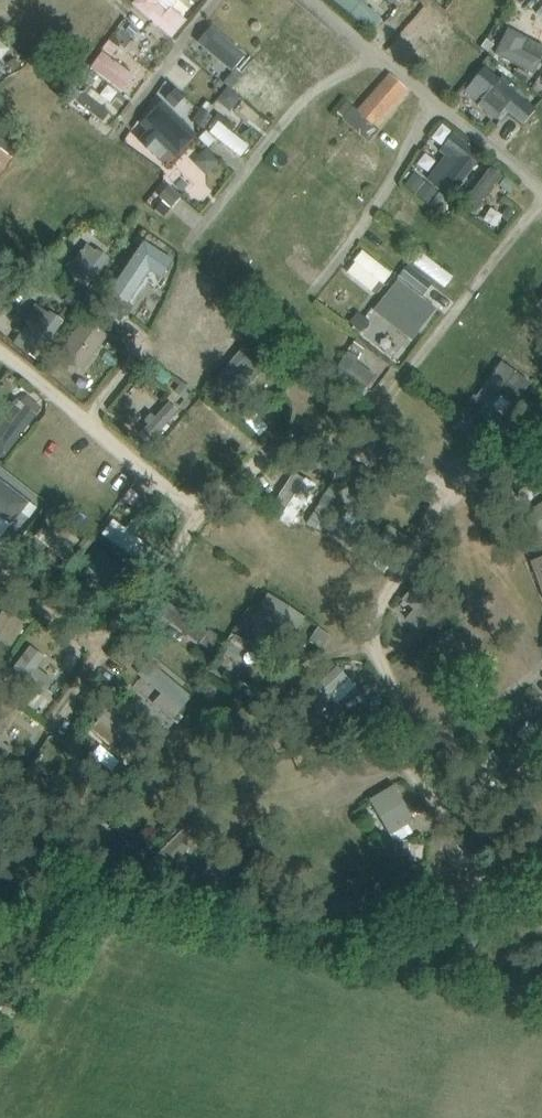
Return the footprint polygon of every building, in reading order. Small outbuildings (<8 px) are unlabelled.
[(169,3),(172,0),(143,0),(138,6),(180,44),(195,27),(169,3)] [(283,15),(295,0),(294,0),(263,0),(283,15)] [(392,24),(371,8),(375,2),(372,0),(335,0),(334,1),(382,37),(392,24)] [(436,14),(413,38),(440,64),(463,39),(436,14)] [(387,45),(395,50),(407,34),(398,28),(387,45)] [(502,62),(541,76),(541,45),(513,34),(502,62)] [(218,35),(202,64),(239,86),(256,57),(218,35)] [(272,55),(306,81),(319,65),(285,39),(272,55)] [(96,73),(137,100),(156,71),(115,45),(96,73)] [(470,51),(445,82),(461,95),(486,64),(470,51)] [(506,125),(496,142),(514,153),(541,106),(541,104),(489,72),(479,88),(494,97),(485,112),(506,125)] [(408,89),(390,73),(357,110),(347,101),(336,113),(369,142),(380,129),(376,125),(408,89)] [(272,120),(285,106),(261,83),(248,97),(272,120)] [(228,92),(222,110),(241,117),(247,99),(228,92)] [(108,131),(119,115),(89,96),(79,112),(108,131)] [(212,133),(224,115),(211,106),(199,124),(212,133)] [(240,152),(249,139),(223,121),(213,134),(240,152)] [(444,154),(453,164),(434,181),(451,201),(490,166),(463,137),(444,154)] [(21,165),(0,146),(0,187),(21,165)] [(199,164),(218,189),(234,177),(216,152),(199,164)] [(205,208),(215,197),(185,168),(175,179),(205,208)] [(496,169),(456,211),(472,226),(512,184),(496,169)] [(177,211),(188,198),(174,188),(164,201),(177,211)] [(70,271),(91,291),(117,263),(97,244),(70,271)] [(137,306),(155,273),(169,281),(180,261),(148,244),(119,296),(137,306)] [(370,253),(352,275),(379,298),(398,276),(370,253)] [(428,256),(420,268),(452,291),(461,279),(428,256)] [(428,333),(445,313),(405,281),(372,321),(392,338),(409,318),(428,333)] [(44,332),(36,325),(20,344),(42,362),(70,328),(56,317),(44,332)] [(88,373),(116,340),(92,320),(65,353),(88,373)] [(244,396),(272,367),(251,348),(223,377),(244,396)] [(376,388),(384,375),(353,357),(345,370),(376,388)] [(495,423),(530,380),(511,364),(475,407),(495,423)] [(0,392),(0,402),(11,411),(29,390),(13,377),(0,392)] [(15,460),(41,414),(29,408),(15,433),(0,425),(0,452),(15,460)] [(43,512),(0,476),(0,541),(11,550),(43,512)] [(533,513),(538,525),(541,524),(541,509),(533,513)] [(406,603),(424,625),(440,612),(422,591),(406,603)] [(355,611),(356,626),(374,625),(374,610),(355,611)] [(58,702),(74,676),(33,651),(17,677),(58,702)] [(120,775),(129,762),(107,746),(98,759),(120,775)] [(405,846),(429,828),(399,788),(375,806),(405,846)]
